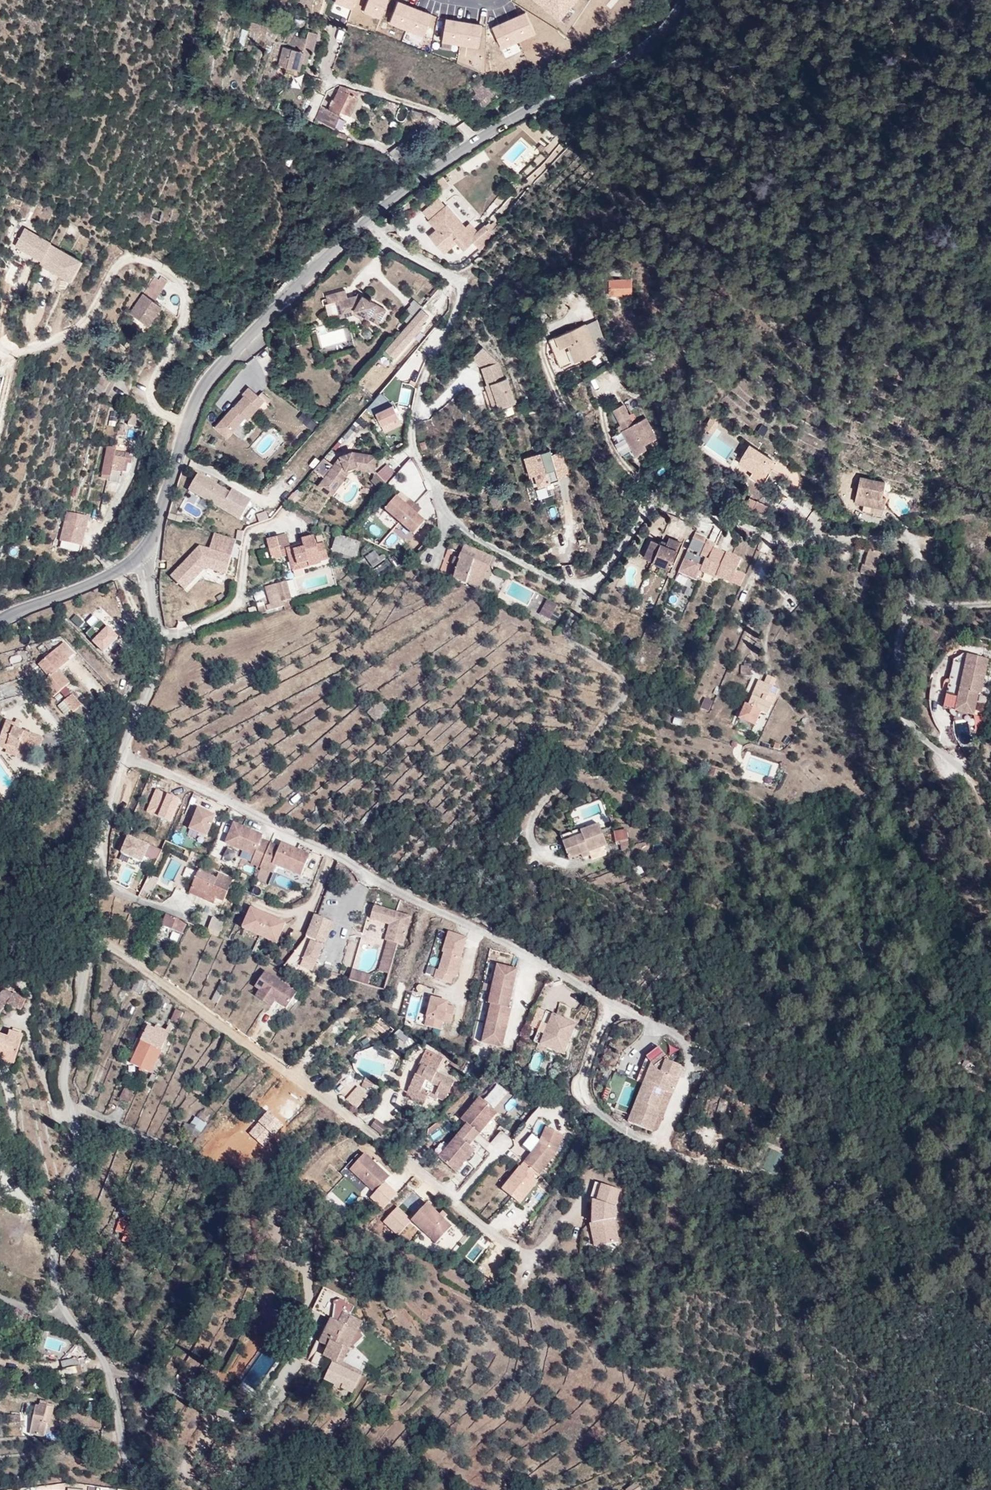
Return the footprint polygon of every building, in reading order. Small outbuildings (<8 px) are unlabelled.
[(559,20),(576,0),(536,0),(559,20)] [(261,24),(250,21),(248,30),(258,33),(261,24)] [(288,48),(283,47),(279,65),(284,66),(283,72),(298,76),(302,62),(307,64),(311,51),(313,52),(318,33),(308,31),(306,38),(296,36),(293,44),(288,46),(288,48)] [(329,110),(321,106),(315,120),(334,128),(341,112),(349,116),(357,98),(359,92),(340,86),(329,110)] [(316,90),(312,88),(307,98),(311,100),(316,90)] [(491,92),(476,104),(480,109),(495,97),(491,92)] [(309,119),(301,115),(299,121),(306,124),(309,119)] [(403,142),(389,151),(396,162),(410,152),(403,142)] [(446,206),(429,221),(437,230),(429,236),(441,251),(454,239),(457,242),(464,251),(473,243),(479,250),(495,237),(485,226),(478,232),(470,239),(463,231),(465,228),(465,227),(446,206)] [(470,223),(465,227),(465,228),(463,231),(470,239),(478,232),(470,223)] [(51,242),(24,228),(15,245),(42,259),(39,264),(70,280),(81,260),(50,244),(51,242)] [(454,239),(441,251),(444,253),(457,242),(454,239)] [(149,297),(143,293),(130,312),(148,324),(161,305),(154,300),(164,283),(160,281),(157,285),(154,287),(149,297)] [(631,282),(609,282),(609,293),(631,293),(631,282)] [(346,290),(326,295),(328,303),(336,301),(339,314),(355,310),(365,316),(378,324),(386,310),(363,296),(361,298),(357,295),(348,298),(346,290)] [(415,300),(406,310),(408,311),(402,318),(408,324),(421,309),(423,307),(415,300)] [(339,314),(336,301),(328,303),(327,304),(330,316),(339,314)] [(408,324),(385,350),(395,358),(422,327),(420,325),(429,315),(421,309),(408,324)] [(365,316),(355,310),(339,314),(340,317),(354,314),(363,319),(365,316)] [(597,320),(585,325),(597,353),(607,348),(597,320)] [(585,324),(548,339),(561,368),(597,353),(585,325),(585,324)] [(324,325),(314,328),(320,350),(350,342),(346,327),(326,332),(324,325)] [(498,362),(483,347),(472,358),(483,367),(488,384),(491,383),(499,408),(515,403),(507,378),(504,379),(498,362)] [(111,367),(103,363),(98,373),(106,377),(111,367)] [(395,402),(402,382),(391,378),(384,398),(395,402)] [(398,405),(410,408),(417,385),(404,382),(398,405)] [(103,386),(98,383),(94,390),(100,392),(103,386)] [(499,408),(491,383),(488,384),(486,385),(494,410),(499,408)] [(233,406),(215,427),(227,437),(245,417),(247,419),(264,400),(249,387),(243,394),(244,395),(234,407),(233,406)] [(623,405),(613,410),(623,429),(621,430),(635,456),(646,450),(644,445),(656,438),(645,418),(633,424),(623,405)] [(396,417),(390,406),(373,414),(379,425),(396,417)] [(139,427),(141,417),(130,414),(128,425),(139,427)] [(713,415),(704,428),(711,433),(720,420),(713,415)] [(759,425),(756,434),(763,437),(767,428),(759,425)] [(131,464),(133,455),(126,454),(128,444),(118,442),(116,449),(107,447),(102,475),(111,477),(112,471),(123,473),(124,463),(131,464)] [(777,463),(749,445),(738,462),(753,472),(750,477),(763,485),(777,463)] [(555,469),(550,450),(530,456),(535,475),(555,469)] [(333,465),(324,457),(314,469),(325,477),(318,486),(331,496),(337,488),(336,483),(346,469),(357,465),(375,468),(377,456),(352,451),(340,456),(333,465)] [(375,468),(357,465),(346,469),(336,483),(337,488),(349,472),(358,469),(374,472),(375,468)] [(387,465),(377,475),(386,483),(396,473),(387,465)] [(374,472),(372,481),(383,491),(388,485),(386,483),(377,475),(374,472)] [(230,494),(198,475),(189,491),(240,520),(251,501),(235,492),(233,495),(230,494)] [(885,482),(860,477),(854,502),(864,504),(862,512),(882,516),(886,498),(882,497),(885,482)] [(532,485),(526,486),(530,503),(536,501),(532,485)] [(506,499),(495,493),(489,505),(499,508),(506,499)] [(405,505),(397,498),(386,511),(400,523),(415,505),(409,499),(405,505)] [(768,506),(749,498),(746,505),(764,515),(768,506)] [(421,510),(415,505),(400,523),(414,535),(425,522),(417,515),(421,510)] [(81,553),(89,518),(67,513),(59,548),(81,553)] [(257,514),(258,524),(268,523),(267,513),(257,514)] [(183,519),(169,515),(168,519),(182,524),(183,519)] [(424,528),(416,535),(421,542),(430,534),(424,528)] [(236,540),(215,533),(210,550),(200,547),(171,577),(184,590),(205,568),(226,574),(236,540)] [(695,533),(679,572),(697,580),(700,571),(705,560),(701,558),(707,544),(704,542),(705,539),(706,538),(695,533)] [(277,538),(282,556),(289,554),(288,549),(292,548),(288,535),(277,538)] [(361,542),(337,535),(332,551),(356,558),(361,542)] [(292,548),(288,549),(289,554),(293,570),(303,568),(322,563),(321,561),(329,559),(325,544),(317,546),(314,537),(302,540),(303,545),(292,548)] [(277,538),(267,540),(272,560),(282,557),(282,556),(277,538)] [(660,544),(652,540),(644,558),(669,569),(680,543),(669,538),(667,543),(665,546),(660,544)] [(716,545),(708,541),(707,544),(701,558),(705,560),(700,571),(716,578),(717,576),(732,582),(741,559),(726,553),(726,554),(725,557),(720,555),(721,552),(714,548),(716,545)] [(758,574),(767,547),(760,544),(747,583),(754,586),(758,574)] [(464,545),(461,554),(489,566),(492,567),(496,558),(464,545)] [(881,553),(870,550),(865,566),(863,565),(861,573),(872,576),(874,576),(881,553)] [(375,552),(366,557),(373,568),(385,559),(382,555),(379,557),(375,552)] [(489,566),(461,554),(459,560),(460,560),(458,566),(453,564),(449,576),(466,584),(467,583),(479,589),(484,577),(489,566)] [(303,568),(293,570),(295,577),(305,574),(303,568)] [(287,582),(266,587),(271,605),(267,605),(268,610),(285,606),(289,605),(288,600),(284,601),(282,592),(289,590),(287,582)] [(787,595),(782,605),(792,610),(797,600),(787,595)] [(291,599),(288,600),(289,605),(285,606),(286,610),(293,607),(291,599)] [(106,610),(103,602),(85,609),(88,617),(106,610)] [(557,606),(549,602),(541,615),(550,620),(557,606)] [(77,678),(66,665),(70,662),(68,660),(74,656),(64,644),(38,665),(49,678),(42,684),(53,698),(77,678)] [(763,646),(756,644),(753,651),(761,653),(763,646)] [(963,655),(954,661),(943,708),(973,715),(978,693),(981,694),(988,661),(963,655)] [(752,667),(741,666),(741,676),(751,676),(752,667)] [(752,697),(749,696),(739,719),(755,726),(761,711),(768,714),(779,690),(772,687),(776,679),(768,676),(765,683),(759,681),(752,697)] [(81,706),(72,695),(58,707),(65,716),(71,711),(73,713),(81,706)] [(378,721),(388,711),(380,702),(368,715),(378,721)] [(18,730),(20,722),(16,721),(15,724),(6,721),(0,739),(0,747),(7,749),(8,746),(25,751),(23,757),(22,758),(30,761),(35,746),(40,748),(43,739),(18,730)] [(23,757),(25,751),(8,746),(7,749),(6,751),(23,757)] [(207,837),(216,816),(198,808),(189,829),(207,837)] [(252,831),(233,824),(225,844),(254,856),(251,864),(260,868),(270,844),(260,840),(262,836),(255,833),(254,836),(251,834),(252,831)] [(582,837),(563,843),(569,861),(609,848),(601,824),(580,831),(582,837)] [(627,830),(614,832),(616,843),(629,841),(627,830)] [(161,850),(129,837),(122,853),(143,862),(145,857),(156,861),(161,850)] [(279,847),(270,844),(260,868),(273,873),(276,865),(301,875),(308,859),(303,857),(305,853),(281,843),(279,847)] [(227,850),(222,859),(232,864),(237,855),(227,850)] [(217,881),(218,879),(200,871),(193,888),(218,899),(225,901),(230,887),(217,881)] [(120,882),(127,883),(129,874),(122,872),(120,882)] [(219,875),(218,879),(217,881),(230,887),(231,884),(228,882),(230,879),(219,875)] [(218,899),(193,888),(191,893),(215,904),(218,899)] [(405,946),(414,917),(375,906),(371,920),(390,925),(385,940),(388,941),(399,944),(405,946)] [(286,924),(251,909),(242,929),(277,944),(286,924)] [(333,923),(315,915),(306,936),(325,944),(333,923)] [(163,926),(183,933),(186,923),(166,916),(163,926)] [(221,933),(225,922),(213,918),(209,929),(221,933)] [(436,971),(434,979),(453,985),(461,958),(462,959),(469,938),(449,932),(442,954),(444,954),(439,972),(436,971)] [(304,959),(316,964),(323,945),(311,940),(304,959)] [(399,944),(388,941),(379,971),(390,974),(399,944)] [(496,965),(488,1005),(491,1007),(481,1042),(502,1047),(513,1010),(510,1008),(519,970),(496,965)] [(371,975),(352,970),(349,982),(368,986),(371,975)] [(258,992),(255,997),(270,1008),(275,1000),(287,1008),(297,993),(265,972),(254,989),(258,992)] [(343,975),(332,972),(329,979),(341,982),(343,975)] [(146,981),(137,978),(132,990),(141,994),(146,981)] [(227,984),(221,981),(215,994),(221,996),(227,984)] [(26,999),(13,993),(13,994),(5,990),(0,996),(0,998),(7,1003),(6,1004),(21,1011),(26,999)] [(221,996),(215,994),(212,1001),(217,1003),(221,996)] [(430,998),(424,1026),(442,1030),(443,1024),(445,1024),(445,1022),(452,1023),(456,1007),(448,1005),(449,1003),(430,998)] [(176,1010),(171,1020),(179,1023),(183,1013),(176,1010)] [(576,1023),(547,1011),(534,1041),(564,1054),(576,1023)] [(158,1031),(148,1026),(131,1064),(151,1073),(172,1028),(168,1027),(166,1031),(159,1028),(158,1031)] [(23,1037),(20,1036),(12,1033),(10,1032),(8,1038),(0,1035),(0,1052),(4,1053),(3,1058),(2,1061),(14,1064),(23,1037)] [(673,1094),(684,1068),(670,1062),(659,1048),(647,1057),(651,1063),(628,1122),(653,1132),(661,1111),(659,1110),(666,1091),(673,1094)] [(443,1058),(426,1050),(419,1064),(420,1065),(407,1093),(425,1102),(428,1095),(429,1093),(430,1092),(422,1088),(426,1080),(439,1086),(437,1091),(439,1092),(437,1096),(445,1100),(454,1081),(436,1072),(443,1058)] [(375,1082),(365,1078),(361,1086),(371,1090),(375,1082)] [(134,1092),(126,1088),(121,1099),(129,1103),(134,1092)] [(658,1134),(673,1094),(666,1091),(659,1110),(661,1111),(653,1132),(658,1134)] [(425,1102),(407,1093),(405,1097),(423,1105),(425,1102)] [(498,1103),(488,1095),(483,1101),(493,1109),(498,1103)] [(483,1101),(480,1098),(461,1120),(467,1125),(462,1130),(474,1140),(497,1112),(493,1109),(483,1101)] [(377,1119),(371,1126),(382,1134),(388,1127),(377,1119)] [(196,1128),(186,1124),(182,1131),(192,1136),(196,1128)] [(564,1135),(546,1127),(539,1144),(525,1162),(536,1171),(539,1174),(555,1154),(564,1135)] [(474,1140),(462,1130),(447,1148),(439,1158),(456,1173),(475,1151),(469,1146),(474,1140)] [(441,1144),(433,1153),(439,1158),(447,1148),(441,1144)] [(366,1154),(351,1171),(376,1193),(391,1177),(366,1154)] [(536,1171),(525,1162),(520,1167),(532,1177),(536,1171)] [(532,1177),(520,1167),(502,1189),(520,1204),(538,1181),(532,1177)] [(620,1190),(595,1182),(590,1199),(594,1200),(599,1202),(598,1212),(593,1212),(593,1223),(600,1222),(602,1233),(598,1233),(600,1246),(618,1242),(614,1219),(616,1219),(616,1207),(615,1207),(620,1190)] [(428,1205),(412,1222),(436,1245),(453,1227),(428,1205)] [(383,1221),(397,1233),(408,1219),(394,1208),(383,1221)] [(115,1228),(125,1232),(130,1221),(121,1216),(115,1228)] [(130,1221),(125,1232),(121,1239),(131,1244),(141,1222),(132,1218),(130,1221)] [(600,1246),(598,1233),(602,1233),(600,1222),(593,1223),(591,1224),(596,1247),(600,1246)] [(104,1253),(110,1256),(115,1258),(119,1250),(108,1245),(104,1253)] [(369,1268),(359,1270),(362,1281),(372,1278),(369,1268)] [(391,1311),(385,1314),(388,1320),(394,1318),(391,1311)] [(339,1322),(332,1319),(320,1343),(328,1347),(324,1355),(335,1360),(329,1373),(356,1385),(360,1377),(335,1365),(343,1348),(348,1350),(362,1321),(344,1312),(339,1322)] [(348,1350),(343,1348),(335,1365),(360,1377),(362,1372),(342,1363),(348,1350)] [(205,1369),(210,1361),(204,1358),(200,1366),(205,1369)] [(82,1374),(78,1359),(61,1363),(61,1362),(53,1363),(55,1373),(61,1372),(63,1379),(82,1374)] [(47,1407),(48,1403),(40,1401),(39,1407),(36,1406),(30,1434),(44,1437),(47,1424),(44,1423),(47,1407)] [(50,1425),(54,1408),(47,1407),(44,1423),(47,1424),(50,1425)] [(20,1423),(20,1415),(10,1415),(11,1423),(20,1423)] [(638,1480),(625,1487),(627,1489),(643,1489),(638,1480)]
